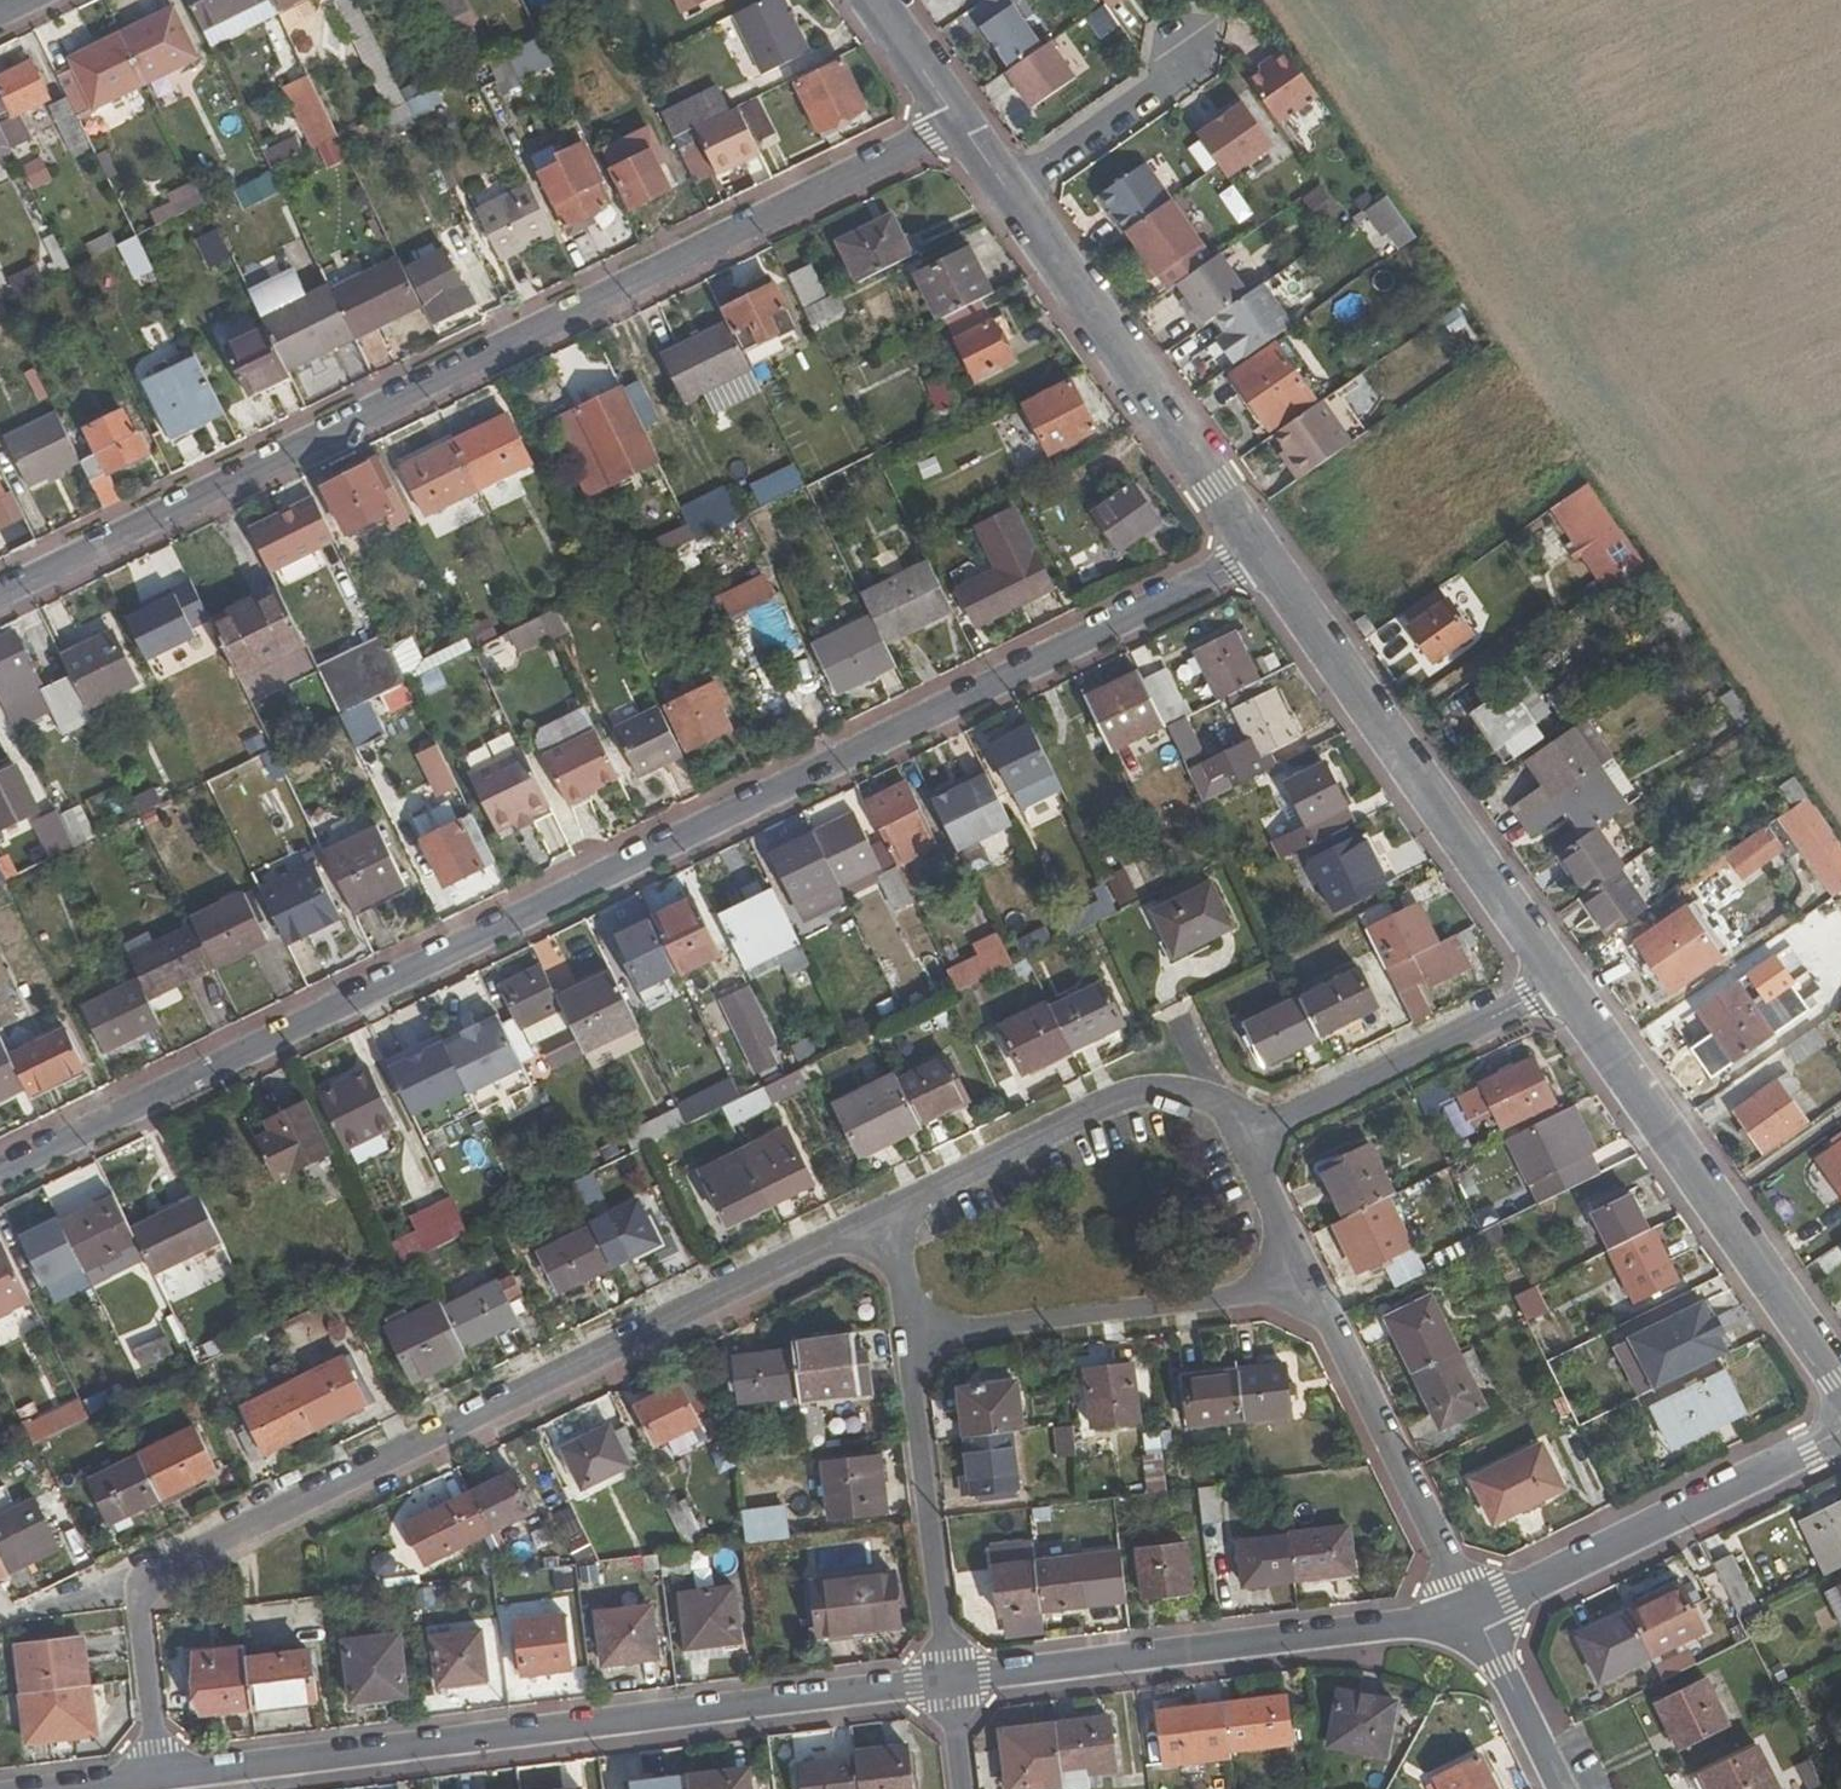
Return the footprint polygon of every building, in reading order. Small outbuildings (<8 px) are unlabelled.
[(203,30),(262,0),(188,0),(203,30)] [(277,12),(301,0),(272,0),(277,12)] [(389,113),(405,106),(354,0),(341,0),(336,3),(389,113)] [(447,19),(465,11),(460,0),(438,0),(447,19)] [(585,18),(607,7),(604,0),(576,0),(585,18)] [(781,0),(769,0),(734,17),(763,76),(808,55),(781,0)] [(1013,71),(1043,49),(1013,7),(1019,4),(1017,0),(988,0),(977,7),(989,24),(983,29),(1013,71)] [(1110,9),(1123,0),(1103,0),(1110,9)] [(119,29),(143,78),(194,52),(170,3),(119,29)] [(119,29),(52,62),(76,111),(143,78),(119,29)] [(1013,71),(1007,75),(1032,111),(1077,81),(1052,43),(1043,49),(1013,71)] [(1287,51),(1269,65),(1272,70),(1251,84),(1282,128),(1321,100),(1287,51)] [(499,66),(505,79),(522,71),(516,57),(499,66)] [(11,111),(14,116),(49,99),(30,61),(0,76),(0,116),(11,111)] [(841,64),(795,86),(818,134),(864,111),(841,64)] [(492,86),(505,79),(499,66),(485,72),(492,86)] [(309,152),(338,138),(309,77),(280,91),(309,152)] [(662,118),(673,140),(695,129),(722,116),(712,94),(662,118)] [(1198,135),(1228,179),(1274,147),(1243,103),(1198,135)] [(388,144),(416,130),(405,106),(389,113),(376,120),(388,144)] [(88,141),(71,107),(54,115),(70,150),(88,141)] [(718,177),(761,156),(737,108),(722,116),(695,129),(718,177)] [(9,148),(0,129),(0,153),(9,148)] [(262,152),(271,171),(301,157),(292,138),(262,152)] [(340,141),(321,151),(331,170),(350,160),(340,141)] [(537,174),(564,231),(605,212),(593,188),(601,184),(581,142),(552,155),(557,164),(537,174)] [(631,212),(670,194),(646,145),(608,163),(631,212)] [(46,157),(26,166),(36,188),(56,180),(46,157)] [(1145,165),(1106,194),(1142,223),(1173,202),(1145,165)] [(203,204),(210,218),(277,185),(271,171),(203,204)] [(1321,185),(1307,199),(1328,221),(1343,207),(1321,185)] [(496,259),(548,233),(527,189),(475,215),(496,259)] [(185,213),(203,204),(199,194),(180,203),(185,213)] [(1142,223),(1106,194),(1098,199),(1123,236),(1127,233),(1142,223)] [(1374,210),(1399,255),(1422,242),(1397,197),(1374,210)] [(1173,202),(1142,223),(1188,259),(1204,248),(1173,202)] [(857,286),(915,258),(895,218),(838,246),(857,286)] [(418,305),(429,327),(469,307),(454,276),(480,264),(460,221),(434,233),(441,251),(401,270),(418,305)] [(1188,259),(1142,223),(1127,233),(1138,249),(1144,258),(1138,262),(1153,283),(1188,259)] [(198,240),(212,269),(236,258),(222,229),(198,240)] [(1132,253),(1138,262),(1144,258),(1138,249),(1132,253)] [(982,304),(996,297),(975,254),(922,280),(943,323),(946,321),(982,304)] [(1221,256),(1201,270),(1240,301),(1248,295),(1221,256)] [(332,299),(351,339),(418,305),(401,270),(396,260),(330,294),(332,299)] [(811,267),(788,279),(804,312),(807,310),(827,300),(811,267)] [(1240,301),(1201,270),(1178,285),(1189,301),(1194,308),(1188,312),(1199,328),(1214,318),(1240,301)] [(752,296),(725,310),(736,333),(751,326),(761,343),(779,335),(770,316),(786,309),(775,285),(773,286),(768,278),(750,288),(752,296)] [(1248,295),(1240,301),(1266,321),(1280,335),(1291,327),(1262,286),(1248,295)] [(834,297),(827,300),(807,310),(810,316),(837,303),(834,297)] [(284,372),(351,339),(332,299),(264,331),(284,372)] [(1194,308),(1189,301),(1183,305),(1188,312),(1194,308)] [(1266,321),(1240,301),(1214,318),(1226,335),(1216,342),(1234,367),(1280,335),(1266,321)] [(0,304),(0,323),(10,318),(2,303),(0,304)] [(982,304),(946,321),(975,381),(1011,364),(982,304)] [(660,356),(667,370),(683,403),(750,371),(727,324),(660,356)] [(246,397),(287,377),(284,372),(264,331),(223,350),(246,397)] [(1312,401),(1273,345),(1228,376),(1268,431),(1312,401)] [(660,356),(656,347),(632,358),(643,382),(667,370),(660,356)] [(165,434),(219,408),(195,357),(141,385),(165,434)] [(953,375),(929,381),(936,412),(960,407),(953,375)] [(1021,407),(1039,438),(1065,425),(1072,440),(1095,428),(1071,382),(1021,407)] [(555,422),(590,495),(657,463),(641,430),(658,422),(653,413),(663,408),(654,390),(645,394),(640,384),(623,392),(622,390),(555,422)] [(1286,462),(1299,480),(1351,444),(1322,402),(1274,435),(1291,459),(1286,462)] [(103,510),(121,501),(114,488),(107,471),(142,455),(130,431),(125,434),(115,413),(84,429),(95,451),(79,459),(80,462),(103,510)] [(80,462),(79,459),(57,414),(5,440),(28,487),(47,478),(61,471),(80,462)] [(508,416),(454,442),(478,491),(530,465),(508,416)] [(1065,425),(1039,438),(1047,452),(1072,440),(1065,425)] [(478,491),(454,442),(401,469),(424,517),(478,491)] [(406,515),(380,460),(324,488),(346,534),(384,515),(389,524),(406,515)] [(794,463),(750,484),(760,506),(804,485),(794,463)] [(61,471),(47,478),(50,483),(63,476),(61,471)] [(1644,561),(1589,483),(1552,509),(1607,587),(1644,561)] [(1093,512),(1120,552),(1160,524),(1133,484),(1093,512)] [(723,486),(680,507),(696,538),(738,517),(723,486)] [(317,499),(250,532),(269,571),(336,538),(317,499)] [(974,628),(1051,591),(1012,510),(976,528),(997,573),(957,592),(974,628)] [(929,567),(862,599),(872,620),(885,645),(951,612),(929,567)] [(790,638),(761,579),(718,600),(746,660),(790,638)] [(172,588),(174,593),(190,626),(207,618),(189,580),(172,588)] [(277,588),(233,610),(235,616),(280,594),(277,588)] [(1473,634),(1439,589),(1400,616),(1433,661),(1473,634)] [(174,593),(125,617),(146,661),(195,637),(190,626),(174,593)] [(233,610),(210,621),(237,677),(305,644),(280,594),(235,616),(233,610)] [(1364,617),(1354,624),(1365,639),(1375,632),(1364,617)] [(540,618),(503,637),(513,657),(550,639),(540,618)] [(813,649),(835,696),(895,666),(885,645),(872,620),(813,649)] [(340,717),(370,702),(407,684),(382,633),(315,665),(340,717)] [(5,710),(41,692),(43,691),(42,689),(15,634),(0,642),(0,701),(5,710)] [(114,634),(63,658),(71,675),(87,708),(137,684),(114,634)] [(1192,653),(1216,704),(1255,685),(1230,635),(1192,653)] [(453,688),(444,667),(477,653),(472,640),(427,659),(419,638),(403,645),(425,699),(453,688)] [(71,675),(42,689),(43,691),(41,692),(58,727),(89,712),(87,708),(71,675)] [(1141,683),(1163,728),(1165,730),(1179,723),(1156,675),(1141,683)] [(1526,675),(1509,687),(1535,724),(1552,712),(1526,675)] [(1086,705),(1110,753),(1163,728),(1141,683),(1139,680),(1086,705)] [(666,708),(687,751),(728,731),(716,706),(723,703),(714,684),(666,708)] [(1535,724),(1509,687),(1469,715),(1503,764),(1536,742),(1527,729),(1535,724)] [(1186,773),(1203,807),(1264,776),(1257,761),(1270,754),(1297,741),(1272,693),(1232,712),(1248,742),(1186,773)] [(803,727),(813,722),(799,695),(789,700),(803,727)] [(340,717),(356,749),(386,734),(370,702),(340,717)] [(683,756),(659,707),(612,730),(636,778),(683,756)] [(25,741),(36,735),(23,708),(12,714),(25,741)] [(596,732),(585,710),(557,723),(568,745),(596,732)] [(568,745),(557,723),(541,731),(537,743),(569,809),(590,799),(590,793),(619,779),(596,732),(568,745)] [(1022,813),(1063,793),(1031,729),(990,749),(1022,813)] [(1629,807),(1573,729),(1532,757),(1548,781),(1510,807),(1530,836),(1567,811),(1585,837),(1597,829),(1629,807)] [(466,805),(433,737),(416,744),(451,811),(466,805)] [(530,817),(549,808),(520,749),(467,775),(495,834),(518,823),(530,817)] [(1264,776),(1278,769),(1270,754),(1257,761),(1264,776)] [(1272,845),(1280,861),(1354,824),(1325,765),(1285,785),(1307,829),(1272,845)] [(35,813),(14,770),(0,777),(0,830),(35,813)] [(1789,804),(1803,794),(1790,776),(1776,786),(1789,804)] [(929,798),(956,852),(1011,826),(987,777),(971,785),(954,793),(952,787),(929,798)] [(954,793),(971,785),(968,779),(952,787),(954,793)] [(139,815),(162,804),(154,788),(131,800),(139,815)] [(907,790),(867,809),(898,871),(938,852),(907,790)] [(1774,820),(1830,897),(1840,889),(1840,845),(1805,797),(1774,820)] [(442,887),(494,862),(470,814),(418,839),(442,887)] [(854,815),(814,835),(840,889),(881,870),(854,815)] [(530,817),(518,823),(522,830),(533,824),(530,817)] [(43,830),(56,856),(72,848),(60,822),(43,830)] [(1585,837),(1558,856),(1585,895),(1581,897),(1609,936),(1667,897),(1639,857),(1625,867),(1597,829),(1585,837)] [(323,857),(351,914),(404,888),(376,831),(323,857)] [(1768,846),(1759,833),(1692,879),(1701,892),(1768,846)] [(840,889),(814,835),(773,856),(797,904),(822,892),(831,910),(847,903),(840,889)] [(1332,912),(1385,885),(1361,837),(1308,863),(1332,912)] [(1120,884),(1153,869),(1143,850),(1111,866),(1120,884)] [(314,866),(258,894),(283,945),(339,918),(314,866)] [(895,914),(914,904),(898,871),(879,881),(895,914)] [(1152,914),(1173,957),(1231,929),(1210,885),(1152,914)] [(1094,895),(1109,919),(1123,910),(1108,886),(1094,895)] [(774,893),(738,911),(744,923),(780,906),(774,893)] [(678,973),(680,976),(721,955),(693,900),(652,920),(678,973)] [(1357,916),(1384,969),(1440,942),(1421,903),(1396,915),(1389,900),(1357,916)] [(238,902),(192,925),(192,927),(213,969),(214,971),(261,948),(238,902)] [(738,911),(720,920),(748,975),(801,949),(780,906),(744,923),(738,911)] [(1670,993),(1720,959),(1686,910),(1636,944),(1670,993)] [(678,973),(652,920),(611,942),(638,993),(678,973)] [(213,969),(192,927),(153,946),(147,933),(122,945),(150,1000),(213,969)] [(1384,969),(1412,1024),(1429,1016),(1414,985),(1421,982),(1423,986),(1470,963),(1456,934),(1440,942),(1384,969)] [(1019,947),(1025,959),(1050,947),(1044,935),(1019,947)] [(948,973),(958,992),(1012,965),(998,938),(974,950),(979,958),(948,973)] [(552,1070),(584,1054),(561,1007),(558,1000),(541,967),(500,988),(515,1018),(502,1024),(521,1062),(543,1052),(552,1070)] [(1299,1001),(1316,1036),(1375,1008),(1358,972),(1299,1001)] [(584,1054),(637,1026),(611,973),(585,986),(588,993),(561,1007),(584,1054)] [(1736,984),(1697,1011),(1733,1063),(1771,1036),(1736,984)] [(558,1000),(561,1007),(588,993),(585,986),(558,1000)] [(1050,1011),(1069,1051),(1120,1026),(1100,986),(1050,1011)] [(720,1002),(758,1077),(777,1068),(767,1048),(774,1044),(746,989),(720,1002)] [(87,1024),(104,1059),(153,1035),(136,1000),(117,1010),(114,1004),(104,1009),(107,1015),(87,1024)] [(1263,1066),(1317,1038),(1316,1036),(1299,1001),(1298,1000),(1244,1026),(1263,1066)] [(1020,1075),(1069,1051),(1050,1011),(1047,1006),(998,1030),(1020,1075)] [(466,1088),(469,1094),(523,1067),(521,1062),(502,1024),(500,1021),(482,1030),(465,1038),(446,1048),(466,1088)] [(465,1038),(482,1030),(479,1025),(462,1033),(465,1038)] [(65,1029),(21,1051),(40,1090),(85,1069),(65,1029)] [(1812,1030),(1783,1050),(1793,1064),(1822,1045),(1812,1030)] [(23,1084),(9,1057),(0,1038),(0,1096),(23,1084)] [(446,1048),(444,1042),(390,1069),(412,1115),(466,1088),(446,1048)] [(23,1084),(29,1096),(40,1090),(21,1051),(9,1057),(23,1084)] [(897,1083),(919,1126),(967,1102),(946,1059),(897,1083)] [(1501,1128),(1552,1103),(1532,1061),(1480,1086),(1501,1128)] [(317,1093),(346,1151),(396,1126),(367,1067),(317,1093)] [(771,1104),(805,1088),(797,1071),(796,1072),(763,1088),(771,1104)] [(734,1076),(681,1106),(692,1127),(746,1097),(734,1076)] [(860,1157),(920,1127),(919,1126),(897,1083),(895,1078),(836,1107),(860,1157)] [(1735,1112),(1762,1152),(1805,1122),(1777,1082),(1735,1112)] [(255,1138),(276,1180),(331,1153),(305,1101),(264,1121),(269,1132),(255,1138)] [(1573,1109),(1504,1144),(1527,1188),(1596,1153),(1573,1109)] [(642,1131),(649,1144),(687,1126),(680,1112),(642,1131)] [(743,1152),(770,1205),(811,1185),(784,1131),(743,1152)] [(1840,1196),(1840,1145),(1817,1162),(1840,1196)] [(1342,1221),(1381,1202),(1389,1198),(1366,1148),(1320,1172),(1342,1221)] [(726,1227),(770,1205),(743,1152),(700,1173),(726,1227)] [(137,1244),(152,1275),(221,1241),(198,1195),(129,1229),(137,1244)] [(432,1250),(471,1231),(453,1196),(415,1215),(432,1250)] [(1594,1214),(1612,1250),(1647,1232),(1629,1196),(1594,1214)] [(61,1226),(83,1270),(137,1244),(129,1229),(115,1199),(61,1226)] [(1342,1221),(1337,1223),(1360,1270),(1405,1249),(1381,1202),(1342,1221)] [(592,1227),(611,1267),(658,1244),(637,1203),(591,1226),(592,1227)] [(83,1270),(61,1226),(58,1220),(18,1241),(44,1290),(83,1270)] [(1481,1236),(1486,1246),(1488,1249),(1507,1239),(1501,1226),(1481,1236)] [(555,1294),(611,1267),(592,1227),(535,1255),(555,1294)] [(1612,1250),(1609,1251),(1635,1303),(1677,1281),(1652,1230),(1647,1232),(1612,1250)] [(29,1300),(3,1247),(0,1248),(0,1315),(29,1300)] [(443,1310),(463,1349),(517,1322),(498,1283),(443,1310)] [(1512,1300),(1523,1322),(1524,1324),(1543,1314),(1531,1290),(1512,1300)] [(1384,1319),(1412,1375),(1456,1354),(1429,1298),(1384,1319)] [(412,1382),(466,1355),(463,1349),(443,1310),(439,1303),(386,1329),(412,1382)] [(1630,1342),(1654,1390),(1734,1350),(1710,1303),(1630,1342)] [(128,1334),(144,1368),(174,1353),(166,1336),(154,1342),(146,1326),(128,1334)] [(800,1418),(804,1454),(825,1451),(821,1417),(804,1404),(859,1397),(851,1338),(791,1345),(792,1354),(800,1418)] [(780,1421),(800,1418),(792,1354),(729,1362),(734,1404),(777,1399),(780,1421)] [(1456,1354),(1412,1375),(1440,1431),(1484,1409),(1456,1354)] [(289,1384),(312,1430),(373,1400),(350,1355),(289,1384)] [(1138,1420),(1130,1362),(1085,1368),(1092,1426),(1138,1420)] [(1282,1364),(1235,1371),(1242,1419),(1242,1421),(1289,1415),(1282,1364)] [(1242,1419),(1235,1371),(1182,1377),(1189,1426),(1242,1419)] [(1671,1451),(1735,1419),(1715,1378),(1651,1410),(1671,1451)] [(249,1462),(312,1430),(289,1384),(239,1408),(250,1429),(236,1436),(249,1462)] [(958,1391),(964,1439),(1008,1433),(1021,1431),(1016,1384),(958,1391)] [(654,1446),(698,1424),(679,1386),(635,1408),(654,1446)] [(39,1419),(49,1439),(88,1419),(78,1400),(39,1419)] [(1057,1460),(1076,1457),(1072,1425),(1051,1427),(1057,1460)] [(137,1456),(159,1499),(216,1471),(194,1426),(137,1454),(137,1456)] [(610,1427),(563,1449),(582,1489),(629,1466),(610,1427)] [(1008,1433),(964,1439),(969,1495),(975,1494),(975,1502),(1016,1497),(1008,1433)] [(1496,1523),(1561,1490),(1539,1448),(1471,1482),(1491,1521),(1496,1523)] [(110,1523),(159,1499),(137,1456),(89,1480),(110,1523)] [(828,1518),(883,1511),(877,1459),(822,1466),(828,1518)] [(470,1495),(488,1532),(531,1511),(512,1474),(470,1495)] [(1215,1486),(1195,1489),(1199,1524),(1220,1521),(1215,1486)] [(422,1564),(488,1532),(470,1495),(405,1528),(422,1564)] [(0,1515),(0,1561),(6,1574),(58,1548),(34,1499),(0,1515)] [(682,1501),(666,1509),(687,1552),(704,1542),(682,1501)] [(1840,1570),(1840,1504),(1801,1524),(1826,1578),(1840,1570)] [(783,1518),(743,1523),(746,1545),(786,1540),(783,1518)] [(1288,1537),(1294,1581),(1353,1574),(1347,1528),(1288,1535),(1288,1537)] [(1242,1587),(1294,1581),(1288,1537),(1237,1544),(1242,1587)] [(999,1617),(1040,1611),(1034,1564),(1031,1542),(991,1547),(999,1617)] [(1136,1552),(1142,1600),(1190,1594),(1183,1545),(1136,1552)] [(659,1555),(642,1557),(644,1573),(661,1571),(659,1555)] [(1034,1564),(1040,1611),(1082,1606),(1076,1558),(1034,1564)] [(1732,1561),(1715,1570),(1725,1590),(1739,1583),(1742,1582),(1732,1561)] [(811,1585),(818,1636),(897,1626),(891,1575),(811,1585)] [(1739,1583),(1725,1590),(1738,1618),(1739,1620),(1754,1613),(1739,1583)] [(679,1595),(686,1649),(739,1643),(732,1588),(679,1595)] [(1680,1588),(1627,1614),(1650,1659),(1702,1634),(1680,1588)] [(596,1615),(603,1666),(656,1659),(650,1608),(596,1615)] [(1650,1659),(1627,1614),(1577,1638),(1599,1684),(1650,1659)] [(521,1676),(569,1670),(563,1617),(515,1623),(521,1676)] [(478,1632),(431,1638),(437,1686),(484,1680),(478,1632)] [(352,1702),(405,1696),(398,1636),(344,1643),(352,1702)] [(25,1695),(90,1686),(83,1639),(18,1648),(25,1695)] [(1654,1660),(1665,1684),(1698,1667),(1686,1644),(1654,1660)] [(245,1661),(243,1647),(189,1654),(196,1715),(251,1708),(245,1661)] [(245,1661),(251,1708),(315,1700),(309,1653),(245,1661)] [(1679,1752),(1730,1727),(1707,1681),(1655,1706),(1679,1752)] [(97,1734),(91,1686),(90,1686),(25,1695),(22,1695),(27,1743),(97,1734)] [(1383,1759),(1393,1705),(1337,1695),(1327,1750),(1383,1759)] [(1284,1698),(1223,1706),(1228,1752),(1290,1745),(1284,1698)] [(1162,1767),(1229,1759),(1228,1752),(1223,1706),(1156,1715),(1162,1767)] [(1061,1788),(1101,1788),(1099,1775),(1113,1773),(1105,1721),(1054,1727),(1061,1788)] [(1054,1727),(1001,1733),(1008,1788),(1061,1788),(1054,1727)] [(854,1754),(855,1761),(858,1788),(911,1788),(906,1748),(854,1754)] [(1757,1750),(1693,1781),(1697,1788),(1776,1788),(1757,1750)] [(1437,1788),(1494,1788),(1487,1776),(1478,1758),(1433,1781),(1437,1788)] [(855,1761),(802,1767),(804,1788),(858,1788),(855,1761)] [(685,1778),(687,1788),(749,1788),(747,1771),(685,1778)] [(1487,1776),(1494,1788),(1500,1788),(1492,1774),(1487,1776)] [(685,1778),(623,1785),(624,1788),(687,1788),(685,1778)]
